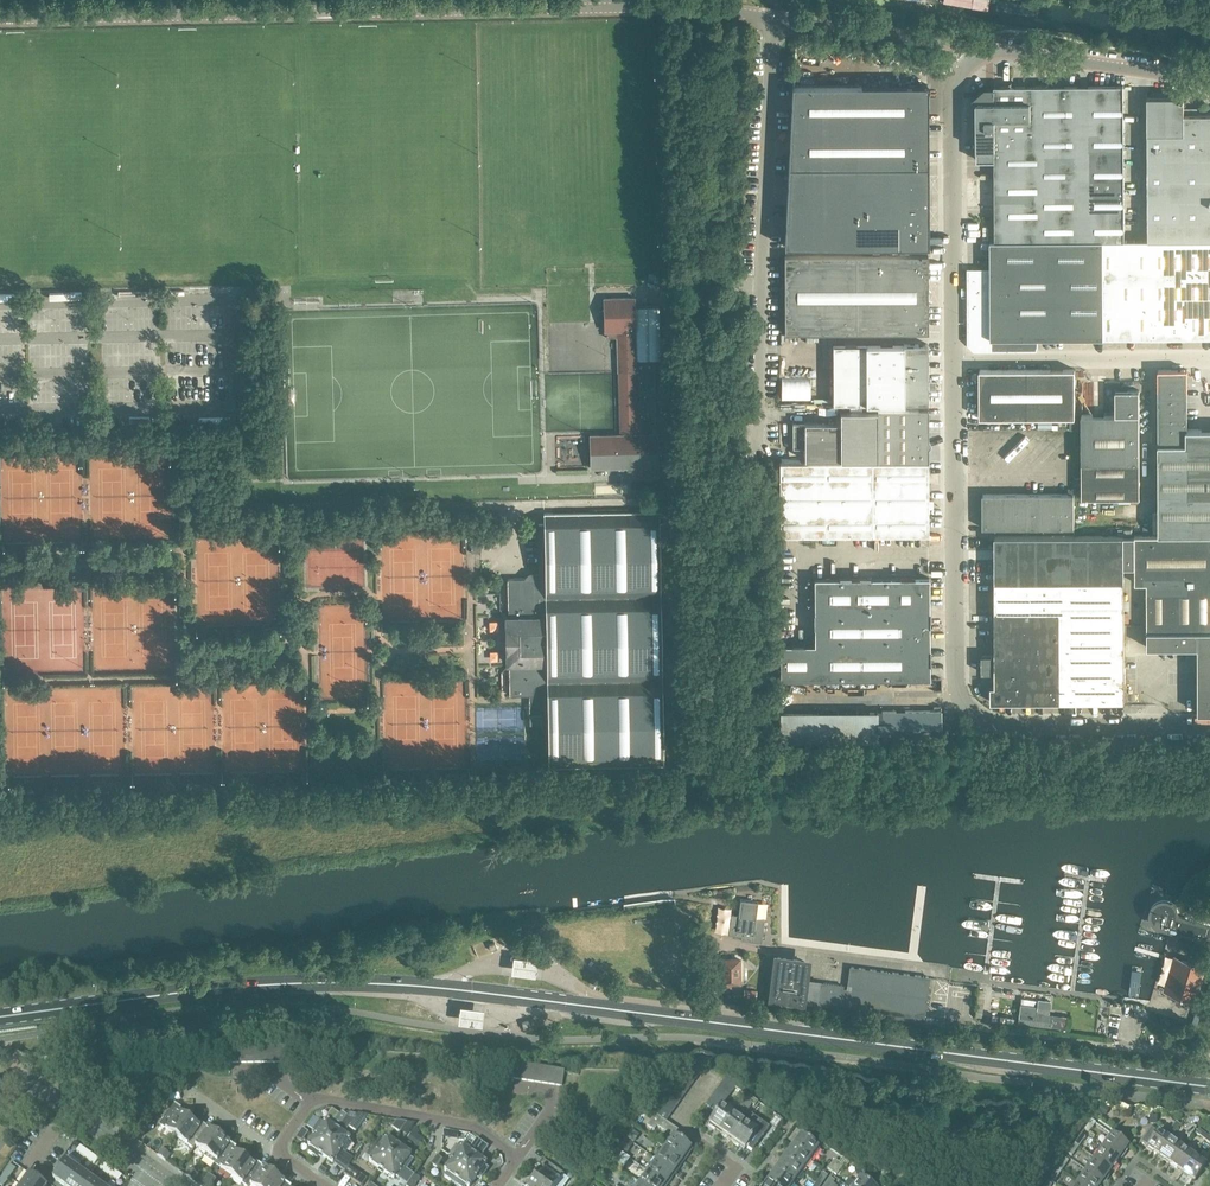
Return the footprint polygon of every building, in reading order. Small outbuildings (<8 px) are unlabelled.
[(991,0),(943,0),(943,1),(972,6),(973,2),(974,2),(973,5),(973,7),(980,8),(989,9),(991,0)] [(1001,0),(999,0),(997,7),(997,9),(1032,15),(1033,5),(1001,0)] [(793,85),(790,152),(928,152),(928,84),(793,85)] [(995,87),(986,87),(977,94),(977,149),(995,149),(996,241),(1104,240),(1125,240),(1124,85),(1066,85),(994,86),(995,87)] [(1148,96),(1148,240),(1209,239),(1209,113),(1189,113),(1189,108),(1185,108),(1185,96),(1148,96)] [(809,245),(809,250),(821,250),(821,245),(928,245),(928,152),(790,152),(785,245),(809,245)] [(1104,337),(1209,337),(1209,239),(1148,240),(1125,240),(1104,240),(1104,337)] [(975,350),(1038,350),(1038,338),(1104,337),(1104,240),(996,241),(996,273),(991,273),(991,269),(968,269),(968,344),(975,350)] [(928,255),(928,254),(821,255),(821,250),(809,250),(809,255),(785,255),(785,333),(929,332),(929,331),(928,331),(928,255)] [(617,336),(618,371),(655,371),(654,359),(638,359),(637,355),(636,355),(635,297),(604,297),(605,310),(600,310),(600,318),(605,318),(605,331),(605,337),(617,336)] [(833,403),(877,403),(928,402),(928,343),(833,344),(833,403)] [(1076,417),(1076,369),(980,369),(980,417),(1076,417)] [(1188,429),(1187,369),(1185,369),(1185,370),(1161,370),(1159,370),(1160,533),(1209,533),(1209,429),(1188,429)] [(656,433),(655,371),(618,371),(620,433),(590,434),(591,468),(630,467),(630,472),(628,472),(659,472),(658,432),(656,433)] [(661,385),(678,385),(678,372),(660,373),(661,385)] [(1116,414),(1082,414),(1082,444),(1075,444),(1076,462),(1082,462),(1082,498),(1140,498),(1140,390),(1116,390),(1116,414)] [(929,460),(928,445),(930,444),(930,442),(930,441),(930,439),(928,438),(928,407),(878,407),(878,461),(929,460)] [(877,458),(877,410),(840,410),(841,422),(793,422),(793,446),(805,446),(805,458),(877,458)] [(780,461),(780,534),(929,534),(928,461),(780,461)] [(1074,489),(1069,489),(1069,494),(983,494),(983,527),(1075,527),(1075,494),(1074,494),(1074,489)] [(539,523),(540,568),(540,582),(530,583),(525,578),(508,578),(509,616),(512,620),(513,660),(510,663),(510,695),(529,694),(530,714),(542,714),(542,724),(543,756),(548,756),(549,766),(664,764),(660,510),(544,512),(544,523),(539,523)] [(1148,647),(1197,646),(1199,712),(1209,712),(1209,534),(1136,535),(1136,566),(1136,583),(1147,583),(1148,647)] [(1039,701),(1061,701),(1124,700),(1124,701),(1125,701),(1124,566),(1124,535),(990,536),(995,536),(995,566),(996,654),(981,655),(981,672),(996,672),(996,685),(992,685),(992,701),(1039,701),(1039,705),(1039,701)] [(1136,566),(1136,535),(1124,535),(1124,566),(1136,566)] [(930,620),(930,611),(930,577),(915,577),(915,576),(909,576),(910,577),(872,577),(872,576),(838,577),(815,578),(815,621),(814,621),(814,626),(815,626),(815,644),(797,644),(797,643),(791,643),(791,644),(781,644),(781,679),(930,678),(930,677),(930,663),(931,663),(931,658),(930,658),(930,625),(931,625),(931,620),(930,620)] [(941,740),(941,732),(941,710),(918,710),(882,710),(817,711),(817,713),(780,713),(780,740),(877,740),(877,738),(882,738),(882,740),(941,740)] [(530,724),(542,724),(542,714),(530,714),(530,715),(530,724)] [(739,914),(732,913),(729,934),(742,936),(741,939),(762,942),(765,917),(756,916),(758,901),(754,900),(741,899),(739,914)] [(1179,911),(1179,910),(1178,908),(1178,907),(1177,906),(1176,904),(1175,903),(1175,902),(1173,901),(1172,900),(1171,900),(1170,899),(1168,899),(1167,899),(1166,899),(1164,899),(1162,899),(1160,899),(1159,900),(1157,901),(1156,901),(1155,902),(1154,903),(1153,905),(1152,906),(1152,907),(1151,909),(1151,910),(1150,912),(1150,913),(1151,915),(1151,916),(1151,918),(1152,919),(1152,920),(1153,921),(1154,923),(1155,924),(1156,925),(1158,925),(1159,926),(1161,927),(1209,941),(1209,924),(1179,915),(1179,914),(1179,913),(1179,912),(1179,911)] [(489,944),(491,950),(498,947),(496,942),(489,944)] [(803,1003),(804,1002),(806,982),(802,981),(805,961),(776,957),(770,998),(771,998),(803,1003)] [(1176,957),(1170,976),(1166,990),(1198,1000),(1208,967),(1176,957)] [(740,959),(722,959),(723,983),(723,988),(732,988),(732,983),(740,982),(740,959)] [(879,1015),(924,1021),(926,1006),(929,984),(930,977),(850,967),(848,989),(843,989),(843,985),(819,982),(817,1004),(846,1008),(846,1005),(880,1009),(879,1015)] [(745,988),(745,991),(744,996),(756,997),(757,992),(757,989),(745,988)] [(980,990),(979,990),(976,1021),(990,1022),(992,991),(980,990)] [(1021,1005),(1019,1022),(1053,1027),(1053,1024),(1051,1024),(1052,1015),(1049,1014),(1050,1001),(1039,1000),(1038,1007),(1021,1005)] [(1052,1015),(1051,1024),(1053,1024),(1053,1027),(1060,1028),(1060,1029),(1065,1029),(1067,1016),(1062,1015),(1062,1016),(1052,1015)] [(1174,1032),(1173,1040),(1192,1041),(1193,1034),(1174,1032)] [(507,1063),(505,1077),(506,1077),(513,1078),(515,1064),(507,1063)] [(515,1064),(513,1078),(520,1079),(522,1065),(515,1064)] [(522,1065),(520,1079),(527,1080),(529,1066),(522,1065)] [(690,1065),(686,1071),(697,1078),(700,1073),(690,1065)] [(529,1066),(527,1080),(534,1082),(536,1067),(529,1066)] [(536,1067),(534,1082),(541,1083),(543,1069),(536,1067)] [(543,1069),(541,1083),(548,1084),(550,1070),(543,1069)] [(550,1070),(548,1084),(555,1085),(557,1071),(550,1070)] [(557,1071),(555,1085),(562,1086),(564,1072),(557,1071)] [(686,1071),(682,1076),(692,1084),(697,1078),(686,1071)] [(727,1076),(706,1105),(716,1113),(722,1105),(735,1088),(745,1095),(748,1090),(727,1075),(727,1076)] [(682,1076),(678,1082),(689,1089),(692,1084),(682,1076)] [(678,1082),(674,1087),(685,1095),(689,1089),(678,1082)] [(674,1087),(671,1092),(681,1100),(685,1095),(674,1087)] [(671,1092),(667,1098),(677,1105),(681,1100),(671,1092)] [(748,1095),(745,1099),(755,1106),(758,1102),(748,1095)] [(667,1098),(663,1103),(674,1111),(677,1105),(667,1098)] [(663,1103),(659,1108),(670,1116),(674,1111),(663,1103)] [(175,1104),(159,1125),(176,1137),(189,1119),(184,1115),(187,1112),(175,1104)] [(709,1123),(708,1125),(715,1130),(716,1128),(721,1132),(720,1133),(721,1134),(722,1132),(735,1114),(722,1105),(716,1113),(709,1123)] [(1102,1105),(1098,1112),(1105,1115),(1109,1109),(1102,1105)] [(659,1108),(655,1114),(666,1122),(670,1116),(659,1108)] [(331,1109),(326,1116),(333,1121),(336,1117),(338,1114),(331,1109)] [(358,1114),(349,1127),(356,1132),(368,1115),(358,1114)] [(651,1120),(647,1126),(654,1131),(657,1126),(664,1132),(669,1124),(666,1122),(655,1114),(651,1120)] [(722,1132),(721,1134),(726,1138),(728,1136),(733,1140),(731,1142),(733,1142),(734,1141),(747,1123),(735,1114),(722,1132)] [(734,1141),(733,1142),(738,1146),(739,1145),(744,1148),(744,1149),(745,1149),(752,1139),(758,1143),(769,1127),(752,1115),(747,1123),(734,1141)] [(189,1119),(176,1137),(194,1149),(196,1146),(209,1128),(208,1128),(197,1119),(195,1123),(189,1119)] [(320,1120),(312,1130),(317,1133),(329,1142),(338,1130),(326,1121),(324,1123),(320,1120)] [(397,1120),(392,1127),(400,1132),(407,1122),(397,1120)] [(1092,1120),(1085,1130),(1089,1133),(1095,1123),(1092,1120)] [(1176,1122),(1169,1132),(1173,1135),(1180,1125),(1176,1122)] [(209,1128),(196,1146),(206,1154),(219,1135),(214,1132),(216,1129),(210,1124),(208,1128),(209,1128)] [(669,1124),(664,1132),(672,1137),(664,1148),(682,1161),(684,1162),(689,1155),(687,1154),(691,1149),(681,1141),(685,1135),(669,1124)] [(1192,1125),(1185,1134),(1189,1137),(1196,1128),(1192,1125)] [(302,1128),(296,1137),(296,1138),(302,1142),(308,1133),(303,1129),(302,1128)] [(1151,1128),(1141,1142),(1147,1146),(1146,1147),(1159,1156),(1170,1140),(1170,1139),(1173,1135),(1169,1132),(1166,1130),(1163,1134),(1158,1131),(1157,1132),(1151,1128)] [(631,1129),(625,1136),(631,1140),(636,1132),(631,1129)] [(1199,1129),(1196,1134),(1205,1140),(1208,1136),(1199,1129)] [(338,1130),(329,1142),(346,1154),(353,1144),(349,1141),(350,1138),(338,1130)] [(412,1132),(407,1139),(411,1142),(416,1134),(412,1132)] [(310,1147),(308,1151),(318,1159),(321,1155),(329,1142),(317,1133),(308,1146),(310,1147)] [(790,1146),(790,1147),(791,1148),(809,1161),(818,1148),(818,1149),(818,1148),(800,1135),(798,1134),(794,1141),(795,1142),(792,1147),(790,1146)] [(1081,1134),(1074,1144),(1079,1147),(1086,1137),(1081,1134)] [(1112,1134),(1103,1146),(1121,1159),(1126,1153),(1124,1151),(1128,1146),(1112,1134)] [(219,1135),(206,1154),(216,1161),(217,1161),(230,1143),(232,1140),(226,1136),(224,1139),(219,1135)] [(381,1136),(374,1146),(391,1158),(399,1145),(387,1136),(385,1139),(381,1136)] [(456,1145),(449,1155),(453,1158),(465,1167),(482,1143),(483,1143),(477,1138),(470,1148),(472,1148),(470,1151),(462,1145),(460,1148),(456,1145)] [(623,1139),(618,1146),(623,1150),(629,1143),(623,1139)] [(1170,1140),(1159,1156),(1171,1165),(1183,1148),(1170,1140)] [(329,1142),(321,1155),(325,1158),(333,1163),(335,1161),(339,1164),(346,1169),(353,1159),(346,1154),(329,1142)] [(216,1161),(214,1164),(231,1176),(244,1158),(239,1154),(241,1151),(230,1143),(217,1161),(216,1161)] [(482,1143),(465,1167),(478,1176),(482,1179),(489,1168),(485,1165),(487,1163),(479,1157),(481,1155),(482,1156),(488,1147),(488,1146),(482,1143)] [(1074,1144),(1068,1154),(1072,1157),(1079,1147),(1074,1144)] [(399,1145),(391,1158),(407,1169),(414,1160),(410,1157),(412,1154),(399,1145)] [(80,1146),(76,1151),(85,1158),(89,1152),(80,1146)] [(374,1146),(367,1156),(371,1159),(369,1161),(382,1170),(391,1158),(374,1146)] [(1103,1146),(1095,1159),(1111,1170),(1113,1171),(1118,1165),(1116,1163),(1119,1158),(1121,1159),(1103,1146)] [(782,1158),(781,1158),(783,1160),(801,1172),(809,1161),(791,1148),(790,1147),(785,1153),(787,1154),(783,1159),(782,1158)] [(664,1148),(656,1160),(674,1173),(676,1174),(680,1167),(679,1166),(682,1161),(664,1148)] [(1183,1148),(1171,1165),(1183,1173),(1194,1157),(1183,1148)] [(162,1149),(157,1155),(161,1158),(166,1152),(162,1149)] [(616,1149),(609,1159),(610,1160),(614,1163),(621,1153),(616,1149)] [(89,1152),(85,1158),(94,1164),(98,1159),(89,1152)] [(166,1152),(161,1158),(166,1161),(170,1155),(166,1152)] [(437,1156),(431,1164),(437,1168),(443,1160),(437,1156)] [(1194,1157),(1183,1173),(1187,1176),(1195,1181),(1206,1165),(1194,1157)] [(231,1176),(245,1185),(250,1185),(251,1185),(250,1185),(263,1167),(252,1158),(250,1162),(244,1158),(231,1176)] [(391,1158),(382,1170),(394,1179),(396,1176),(400,1179),(407,1185),(414,1175),(407,1169),(391,1158)] [(447,1172),(444,1176),(454,1183),(465,1167),(453,1158),(444,1170),(447,1172)] [(773,1170),(774,1172),(792,1184),(801,1172),(783,1160),(781,1158),(777,1164),(779,1166),(775,1171),(773,1170)] [(1064,1158),(1058,1168),(1062,1171),(1069,1161),(1064,1158)] [(534,1178),(545,1185),(564,1185),(569,1179),(563,1175),(564,1174),(543,1159),(534,1171),(537,1173),(534,1178)] [(1095,1159),(1086,1170),(1104,1183),(1109,1177),(1107,1175),(1111,1170),(1095,1159)] [(53,1178),(64,1185),(65,1185),(77,1169),(65,1160),(63,1164),(60,1162),(59,1163),(55,1169),(58,1171),(53,1178)] [(656,1160),(648,1172),(665,1184),(667,1185),(672,1179),(670,1178),(674,1173),(656,1160)] [(835,1160),(828,1169),(831,1171),(832,1172),(839,1163),(835,1160)] [(104,1163),(100,1168),(104,1170),(109,1174),(113,1169),(104,1163)] [(839,1163),(832,1172),(833,1173),(836,1175),(843,1166),(839,1163)] [(250,1185),(251,1185),(252,1185),(266,1185),(274,1174),(269,1171),(271,1168),(265,1164),(263,1167),(250,1185)] [(10,1165),(4,1174),(9,1178),(10,1177),(16,1169),(10,1165)] [(321,1167),(318,1170),(324,1175),(325,1175),(325,1174),(327,1171),(321,1167)] [(454,1183),(458,1185),(466,1185),(470,1185),(478,1176),(465,1167),(454,1183)] [(189,1168),(185,1175),(189,1178),(193,1171),(189,1168)] [(883,1168),(878,1175),(885,1180),(888,1177),(890,1173),(883,1168)] [(1058,1168),(1051,1177),(1055,1180),(1058,1177),(1062,1171),(1058,1168)] [(65,1185),(83,1185),(89,1177),(77,1169),(65,1185)] [(113,1169),(109,1174),(118,1181),(122,1176),(113,1169)] [(764,1182),(766,1183),(770,1185),(791,1185),(792,1184),(774,1172),(773,1170),(768,1176),(770,1177),(767,1183),(765,1181),(764,1182)] [(1078,1182),(1084,1185),(1100,1185),(1103,1182),(1104,1183),(1086,1170),(1082,1176),(1078,1182)] [(193,1171),(189,1178),(193,1181),(198,1174),(193,1171)] [(353,1172),(349,1177),(360,1185),(364,1180),(353,1172)] [(639,1183),(643,1185),(664,1185),(665,1184),(648,1172),(639,1183)] [(823,1173),(816,1183),(821,1185),(827,1176),(823,1173)] [(0,1180),(0,1185),(1,1185),(4,1185),(9,1178),(4,1174),(0,1180)] [(20,1185),(21,1185),(46,1185),(29,1174),(20,1185)] [(266,1185),(282,1185),(285,1182),(287,1179),(281,1175),(279,1178),(274,1174),(266,1185)] [(406,1185),(415,1185),(420,1179),(414,1175),(407,1185),(406,1185)] [(83,1185),(101,1185),(89,1177),(83,1185)] [(853,1185),(872,1185),(860,1177),(853,1185)]
